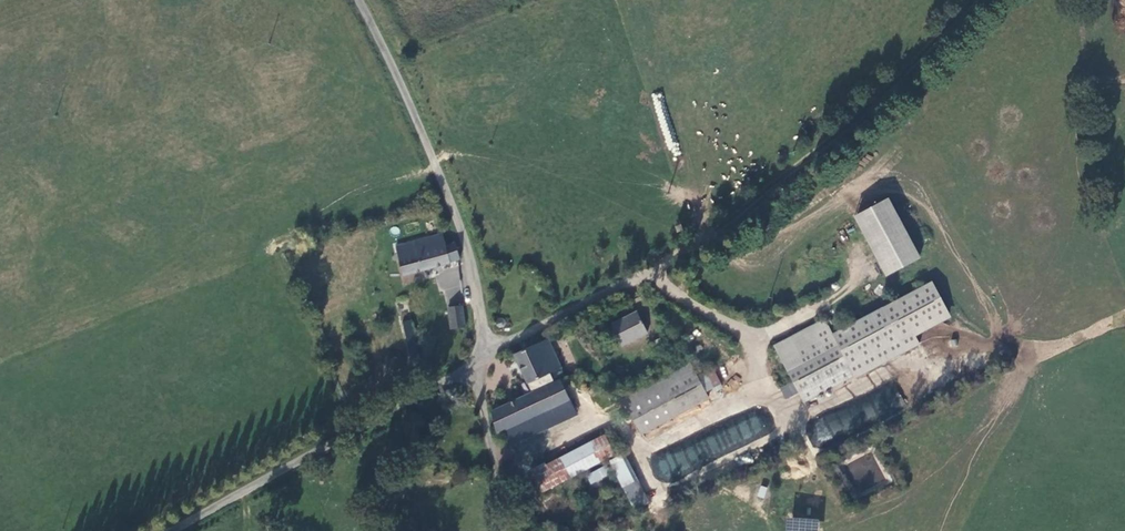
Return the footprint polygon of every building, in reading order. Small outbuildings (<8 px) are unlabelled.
[(920,258),(889,197),(853,215),(885,277),(920,258)] [(683,227),(682,224),(676,227),(678,233),(685,231),(683,227)] [(441,235),(394,247),(402,276),(449,263),(448,261),(460,258),(455,243),(444,245),(441,235)] [(904,353),(918,346),(912,334),(949,315),(932,283),(881,309),(882,310),(904,353)] [(460,307),(448,309),(451,331),(464,329),(460,307)] [(831,336),(782,361),(803,402),(853,376),(854,380),(904,353),(882,310),(831,336)] [(637,311),(612,324),(623,344),(648,331),(637,311)] [(501,318),(497,317),(494,319),(493,322),(493,325),(494,327),(497,329),(501,328),(503,326),(504,323),(503,320),(501,318)] [(824,321),(774,346),(782,361),(831,336),(824,321)] [(660,338),(653,342),(660,355),(666,351),(660,338)] [(548,339),(515,354),(528,382),(550,372),(554,382),(531,392),(491,410),(497,432),(505,429),(570,399),(561,379),(566,377),(548,339)] [(669,349),(660,355),(667,371),(678,366),(669,349)] [(692,364),(624,397),(643,433),(710,398),(692,364)] [(708,374),(715,387),(722,383),(715,370),(708,374)] [(550,372),(528,382),(531,392),(554,382),(550,372)] [(895,385),(805,422),(815,448),(906,410),(895,385)] [(570,399),(505,429),(511,445),(577,415),(570,399)] [(761,416),(652,459),(661,481),(770,439),(761,416)] [(604,434),(534,471),(543,490),(614,454),(604,434)] [(622,456),(610,462),(622,485),(634,480),(622,456)] [(759,485),(757,497),(765,498),(766,487),(759,485)] [(790,516),(786,530),(816,530),(818,522),(790,516)]
